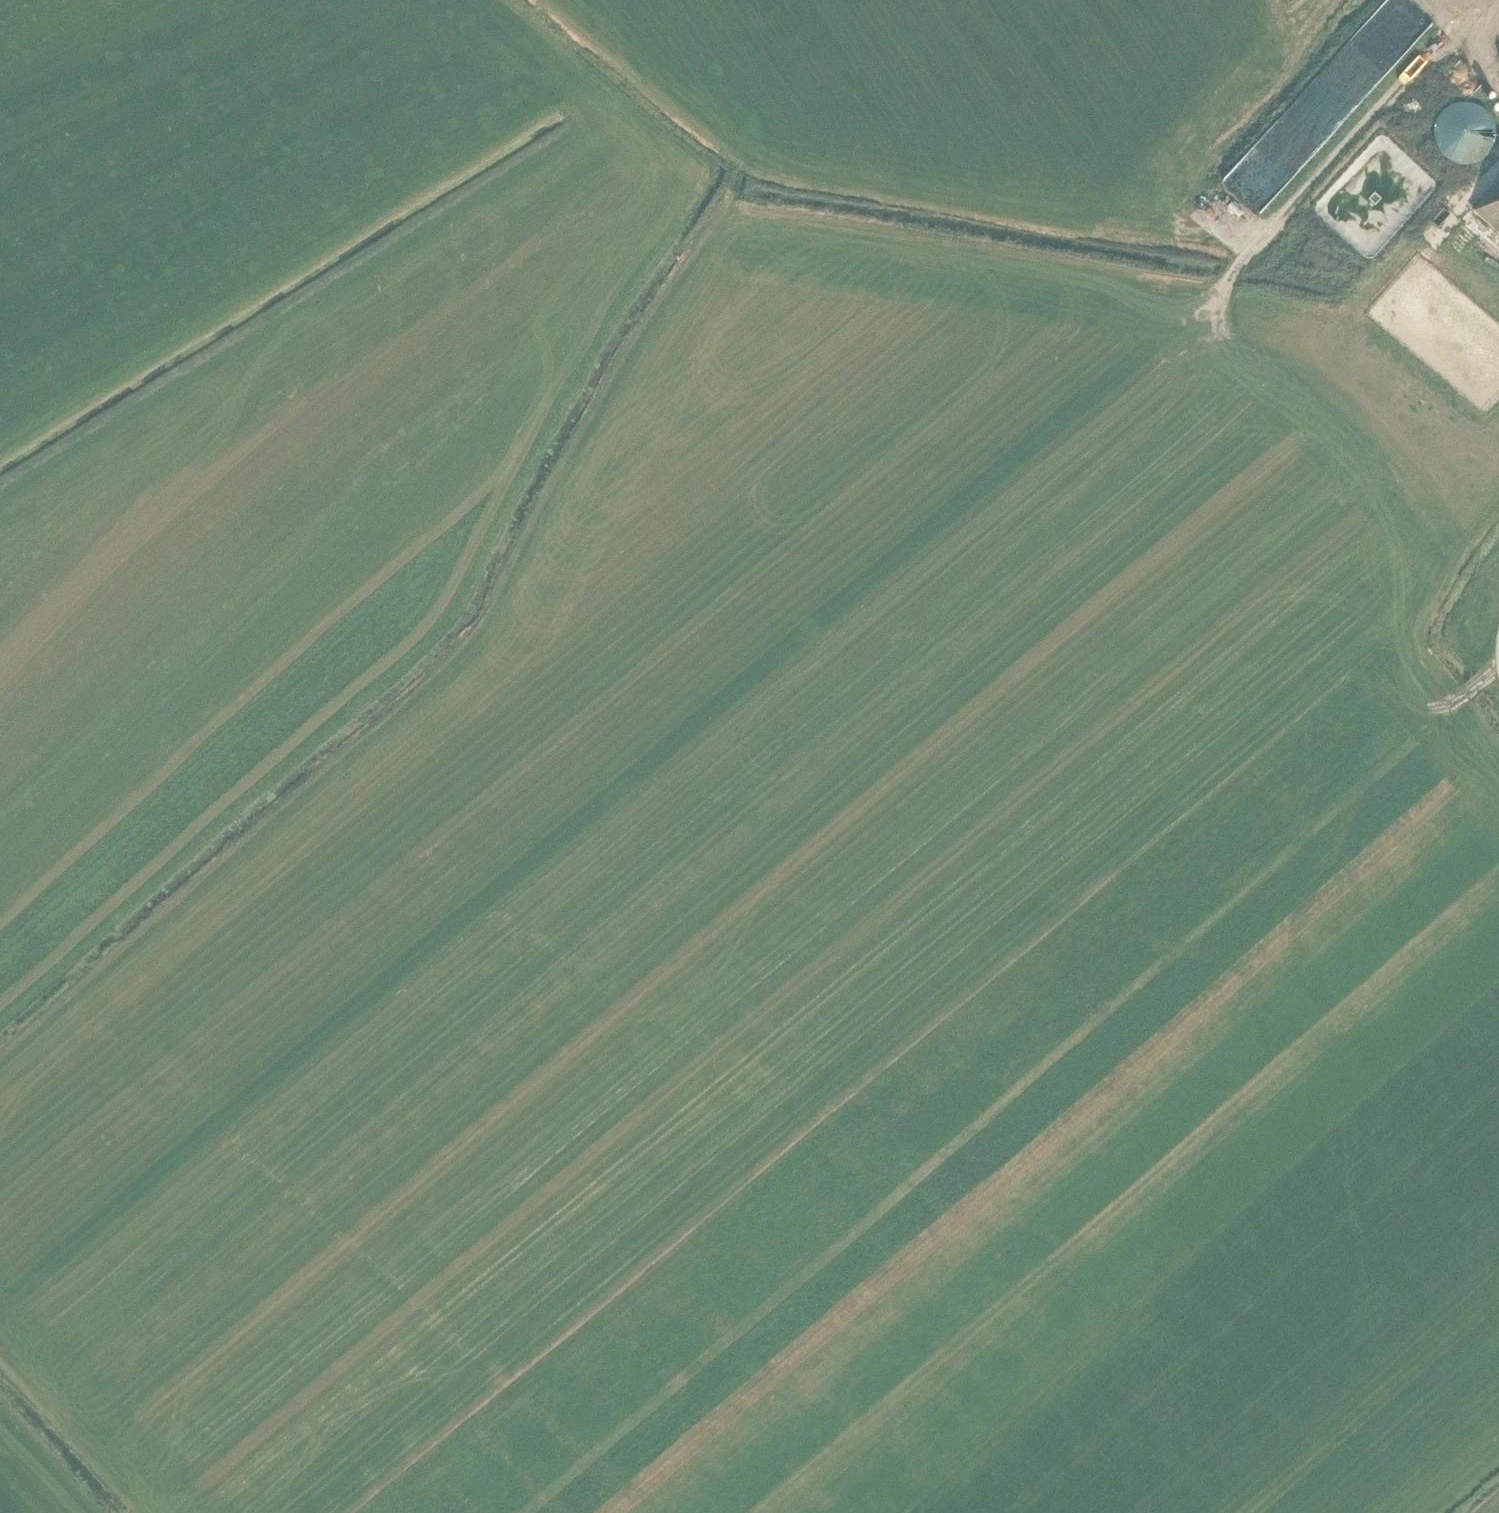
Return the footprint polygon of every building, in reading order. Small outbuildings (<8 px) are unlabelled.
[(1496,135),(1496,129),(1494,124),(1492,118),(1489,115),(1485,111),(1483,109),(1480,108),(1473,105),(1469,105),(1465,105),(1461,105),(1457,105),(1453,106),(1450,107),(1447,109),(1444,112),(1441,115),(1439,118),(1437,121),(1436,125),(1435,129),(1435,133),(1435,140),(1435,144),(1438,150),(1440,153),(1444,158),(1447,160),(1450,162),(1453,163),(1457,164),(1459,165),(1463,165),(1467,165),(1470,164),(1474,164),(1477,162),(1481,160),(1484,158),(1487,155),(1490,152),(1492,149),(1494,146),(1495,142),(1495,139),(1496,135)] [(1475,213),(1498,234),(1498,185),(1475,213)]
